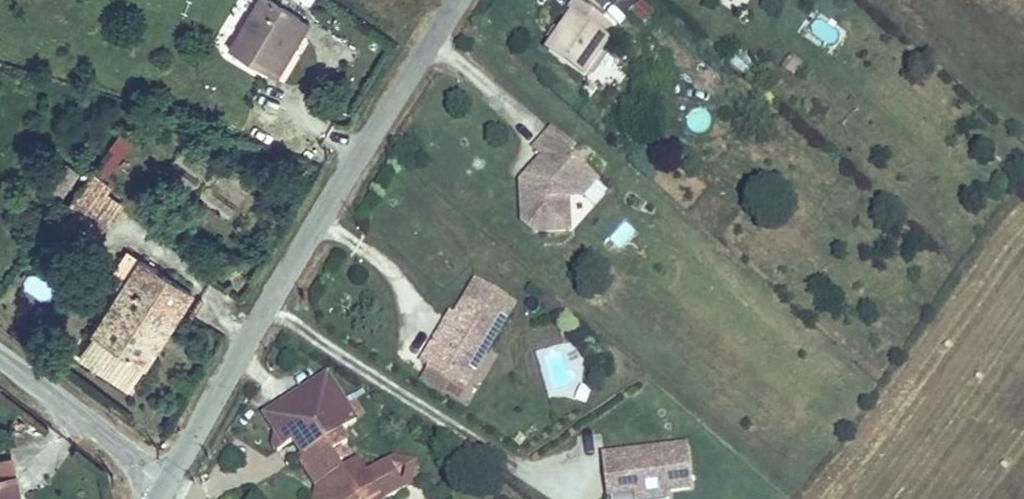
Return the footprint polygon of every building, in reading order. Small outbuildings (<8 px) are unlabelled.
[(261,73),(298,17),(274,0),(263,0),(228,51),(261,73)] [(646,26),(655,11),(638,1),(629,17),(646,26)] [(556,44),(550,52),(586,78),(609,46),(603,41),(611,29),(577,5),(568,17),(573,21),(565,32),(556,44)] [(298,17),(261,73),(273,82),(309,24),(298,17)] [(565,32),(560,29),(552,40),(556,44),(565,32)] [(554,130),(537,148),(546,156),(532,172),(539,178),(534,184),(523,184),(524,220),(537,232),(570,230),(569,197),(583,197),(598,181),(570,155),(575,149),(554,130)] [(539,178),(532,172),(523,181),(523,184),(534,184),(539,178)] [(608,240),(618,250),(635,233),(624,223),(608,240)] [(124,290),(146,259),(132,249),(116,271),(126,278),(119,287),(124,290)] [(195,292),(146,259),(124,290),(80,354),(128,390),(195,292)] [(438,331),(427,350),(433,353),(456,367),(466,351),(480,359),(520,295),(483,272),(461,308),(445,335),(438,331)] [(455,304),(438,331),(445,335),(461,308),(455,304)] [(466,351),(456,367),(457,368),(470,376),(480,359),(466,351)] [(456,367),(433,353),(425,367),(449,382),(457,368),(456,367)] [(310,492),(315,498),(384,498),(399,491),(378,462),(377,463),(361,474),(352,459),(337,471),(324,452),(338,443),(332,436),(351,423),(319,376),(260,416),(275,437),(273,447),(279,454),(293,442),(302,456),(293,464),(310,492)] [(611,443),(616,482),(698,473),(693,434),(611,443)] [(12,455),(0,458),(0,498),(21,498),(12,455)] [(383,458),(378,462),(399,491),(407,486),(411,460),(383,458)]
